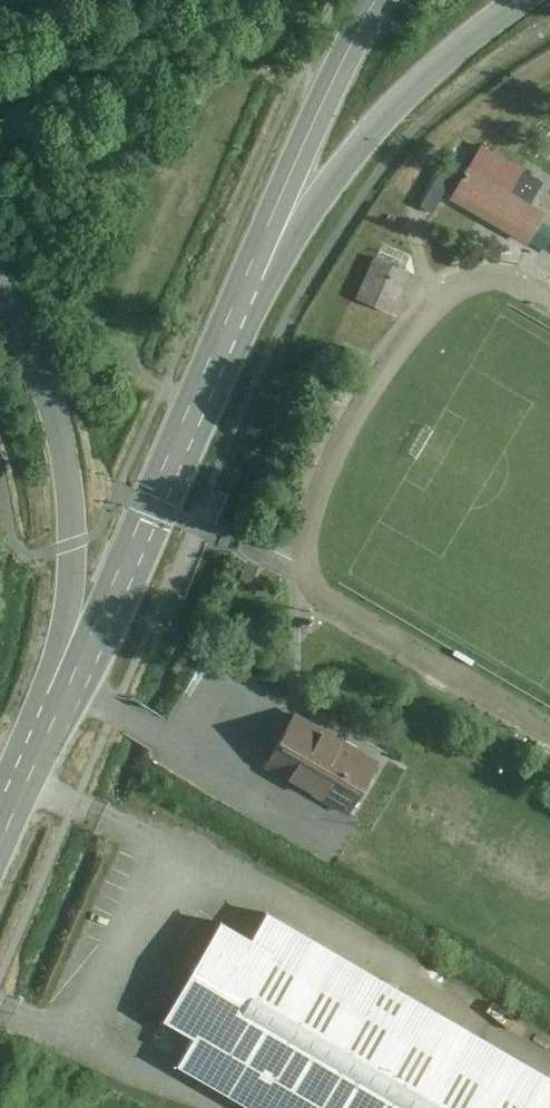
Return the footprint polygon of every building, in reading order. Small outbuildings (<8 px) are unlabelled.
[(481,142),(468,164),(531,202),(545,179),(481,142)] [(434,212),(461,162),(448,156),(421,205),(434,212)] [(531,202),(468,164),(449,195),(484,216),(529,242),(530,241),(542,220),(547,211),(531,202)] [(542,220),(530,241),(549,253),(549,224),(542,220)] [(392,311),(410,272),(374,255),(356,295),(392,311)] [(382,760),(299,712),(269,764),(351,812),(382,760)] [(257,900),(242,925),(211,907),(151,1008),(179,1024),(161,1053),(255,1107),(544,1107),(549,1098),(549,1072),(257,900)]
